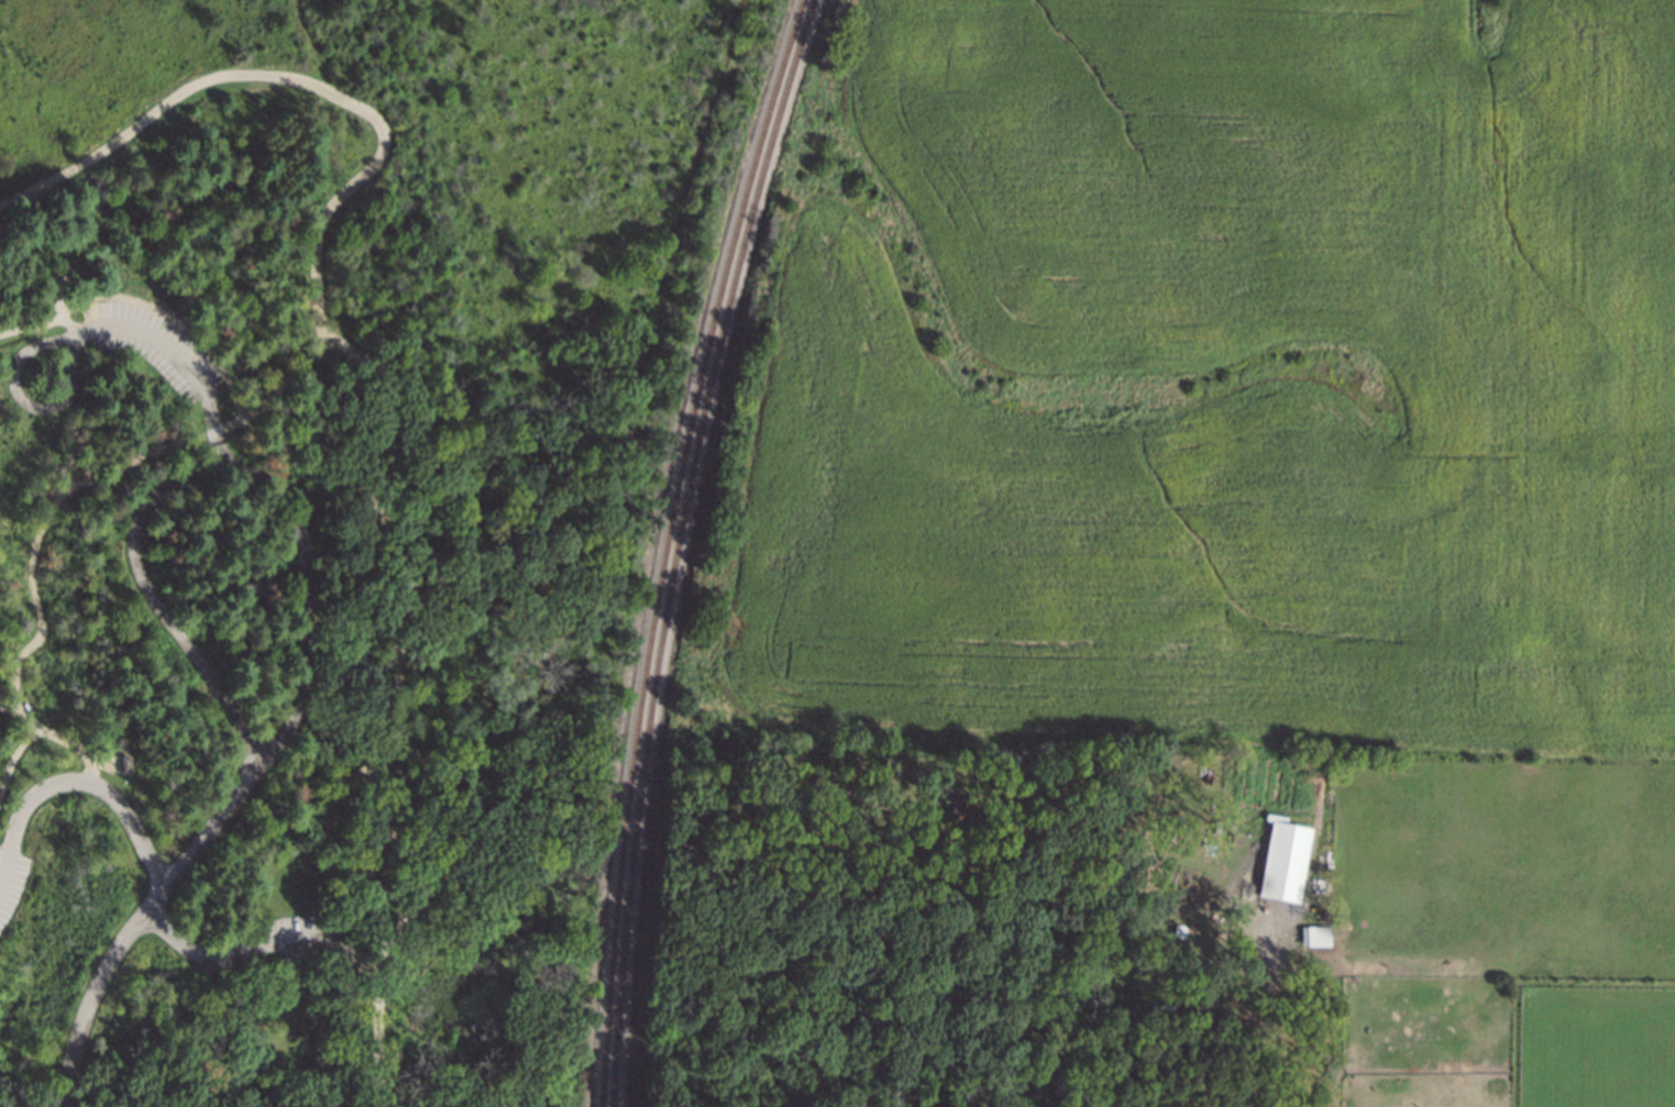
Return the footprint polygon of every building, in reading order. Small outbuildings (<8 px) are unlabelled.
[(1303,927),(1303,947),(1334,947),(1333,927),(1303,927)]
